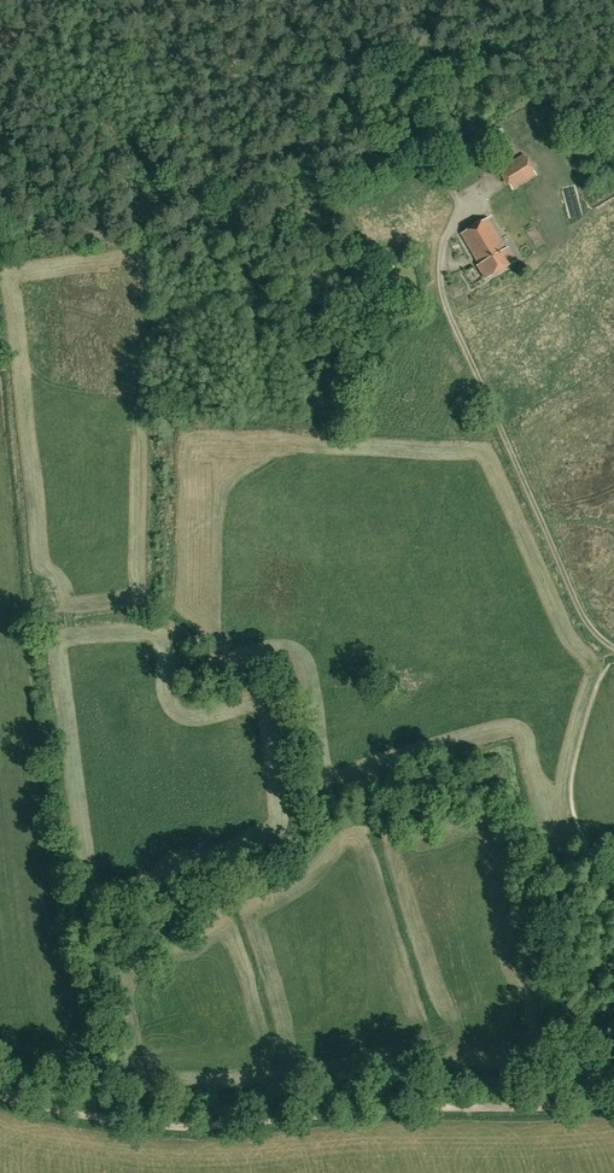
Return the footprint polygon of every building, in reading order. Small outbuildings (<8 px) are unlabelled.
[(545,124),(522,139),(526,145),(549,130),(545,124)] [(477,135),(464,143),(471,155),(484,147),(477,135)] [(535,156),(527,160),(524,154),(501,169),(513,189),(537,175),(533,169),(540,165),(535,156)] [(547,189),(555,206),(579,194),(571,177),(547,189)] [(508,247),(506,248),(487,218),(461,233),(480,264),(478,265),(486,279),(516,260),(508,247)]
